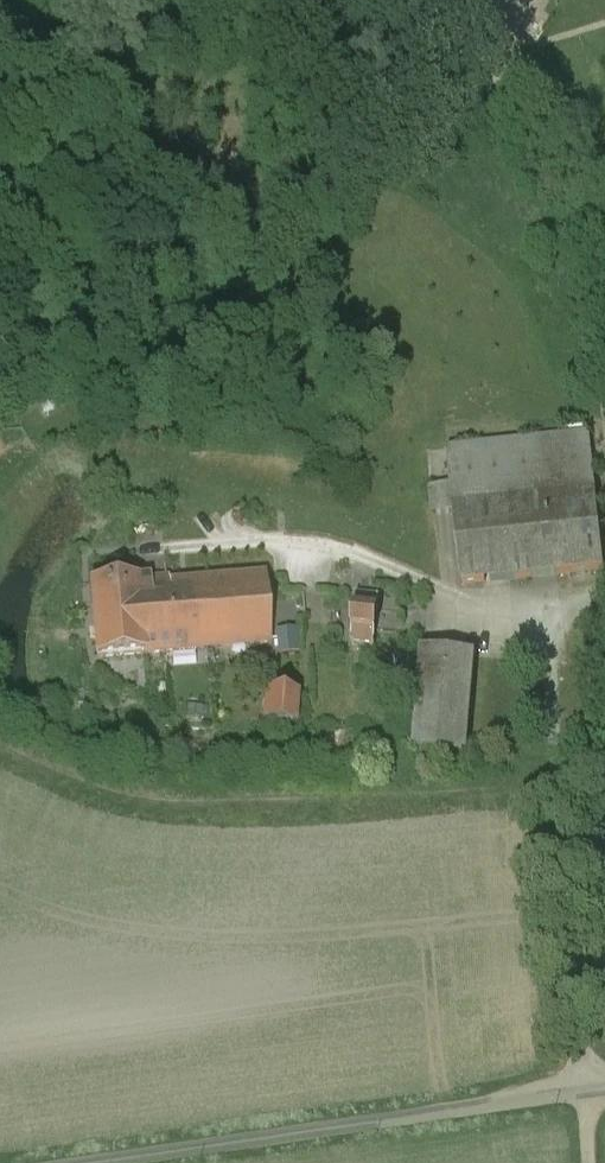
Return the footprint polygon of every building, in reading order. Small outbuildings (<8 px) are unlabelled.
[(590,436),(447,451),(461,586),(604,570),(590,436)] [(262,538),(172,546),(172,545),(161,546),(165,582),(136,584),(143,656),(196,652),(196,649),(269,642),(262,538)] [(136,584),(91,588),(97,661),(143,657),(143,656),(136,584)] [(379,598),(356,596),(351,643),(374,645),(379,598)] [(472,658),(426,654),(418,749),(464,753),(472,658)] [(293,700),(269,698),(266,725),(291,728),(293,700)]
